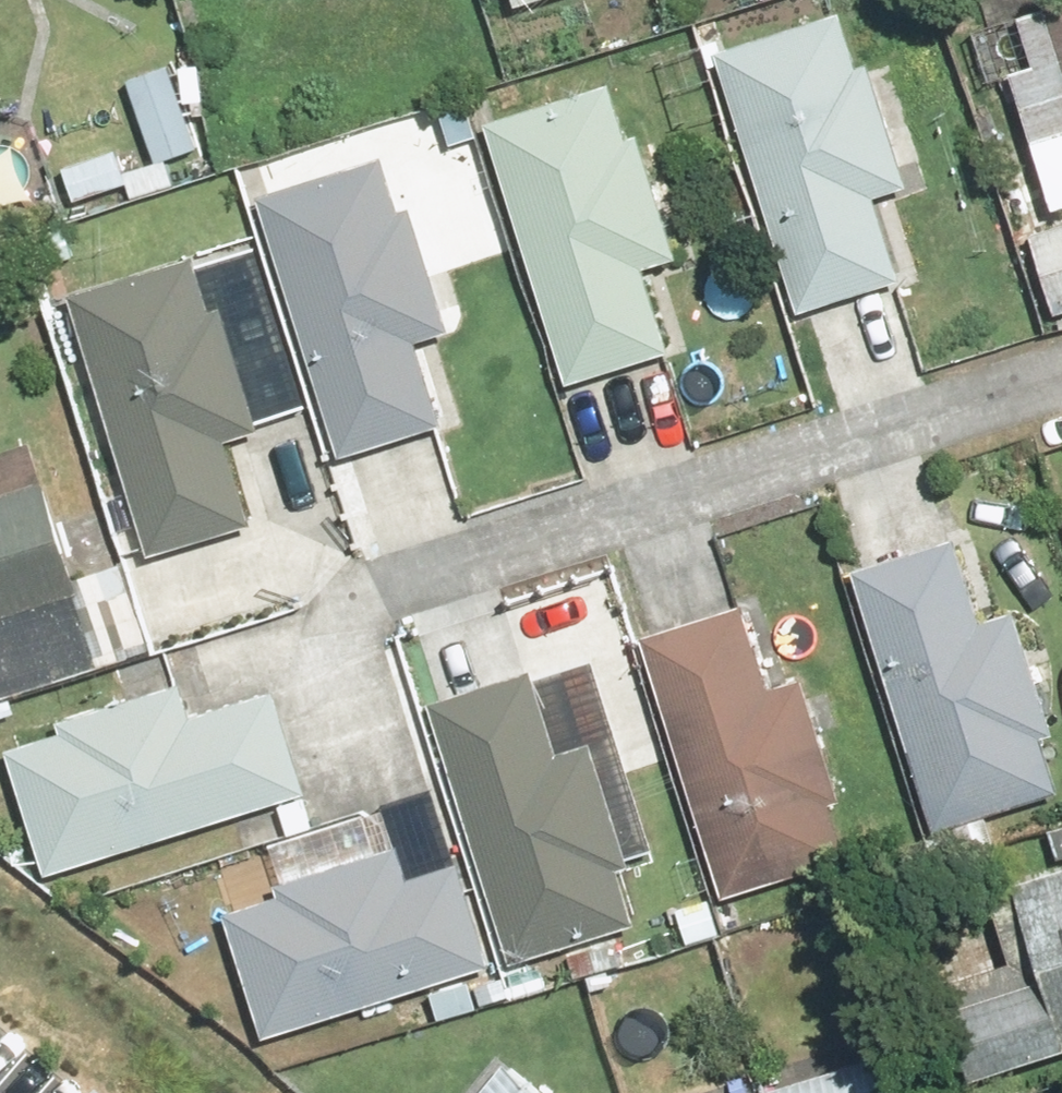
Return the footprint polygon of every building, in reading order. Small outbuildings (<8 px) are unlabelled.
[(506,15),(554,0),(501,0),(506,15)] [(1036,221),(1061,214),(1061,0),(1036,0),(978,16),(1036,221)] [(851,15),(706,60),(789,322),(897,288),(869,197),(906,185),(851,15)] [(478,137),(557,388),(672,351),(650,282),(678,273),(621,92),(478,137)] [(242,210),(323,468),(436,432),(414,362),(446,352),(387,165),(242,210)] [(1044,332),(1061,327),(1061,227),(1018,240),(1044,332)] [(192,251),(54,294),(137,553),(247,518),(224,446),(251,437),(192,251)] [(0,488),(0,713),(105,680),(40,476),(0,488)] [(1014,609),(996,615),(970,533),(948,540),(866,564),(946,828),(1061,791),(1061,758),(1054,731),(1061,729),(1061,720),(1027,606),(1014,609)] [(653,632),(738,895),(863,855),(845,800),(856,797),(817,674),(784,684),(757,599),(653,632)] [(442,698),(523,961),(649,922),(632,865),(641,862),(602,740),(571,749),(544,666),(526,672),(442,698)] [(2,752),(41,877),(302,796),(270,693),(188,718),(177,685),(53,724),(56,735),(2,752)] [(220,916),(260,1041),(489,968),(456,865),(406,881),(395,848),(270,888),(274,899),(220,916)] [(1002,887),(1011,919),(1024,958),(956,979),(986,1074),(1061,1050),(1061,868),(1002,887)] [(597,948),(602,969),(633,962),(627,941),(597,948)] [(772,1092),(895,1092),(882,1054),(771,1092),(772,1092)] [(518,1059),(490,1092),(558,1092),(518,1059)] [(771,1092),(761,1064),(674,1092),(772,1092),(771,1092)]
